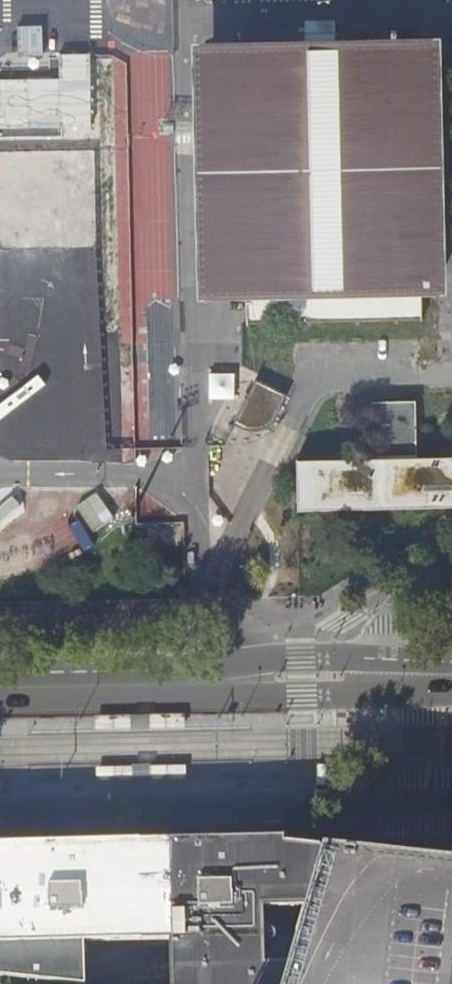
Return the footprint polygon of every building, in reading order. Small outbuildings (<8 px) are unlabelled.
[(246,297),(247,323),(421,319),(421,293),(446,292),(440,34),(190,40),(195,299),(246,297)] [(288,392),(257,375),(234,420),(245,427),(256,428),(269,423),(274,419),(288,392)] [(296,509),(451,506),(451,456),(450,457),(418,458),(416,402),(370,402),(373,459),(299,463),(296,509)] [(184,716),(148,717),(148,731),(185,730),(184,716)] [(94,732),(130,731),(129,717),(93,718),(94,732)] [(186,780),(185,768),(149,768),(149,781),(186,780)] [(131,769),(95,769),(95,782),(131,782),(131,769)] [(77,983),(88,983),(87,941),(174,942),(175,983),(282,983),(287,965),(257,965),(254,909),(304,908),(322,847),(283,844),(212,845),(95,848),(0,850),(0,977),(77,983)] [(447,861),(395,855),(359,851),(322,847),(304,908),(287,965),(282,983),(451,983),(451,861),(447,861)]
